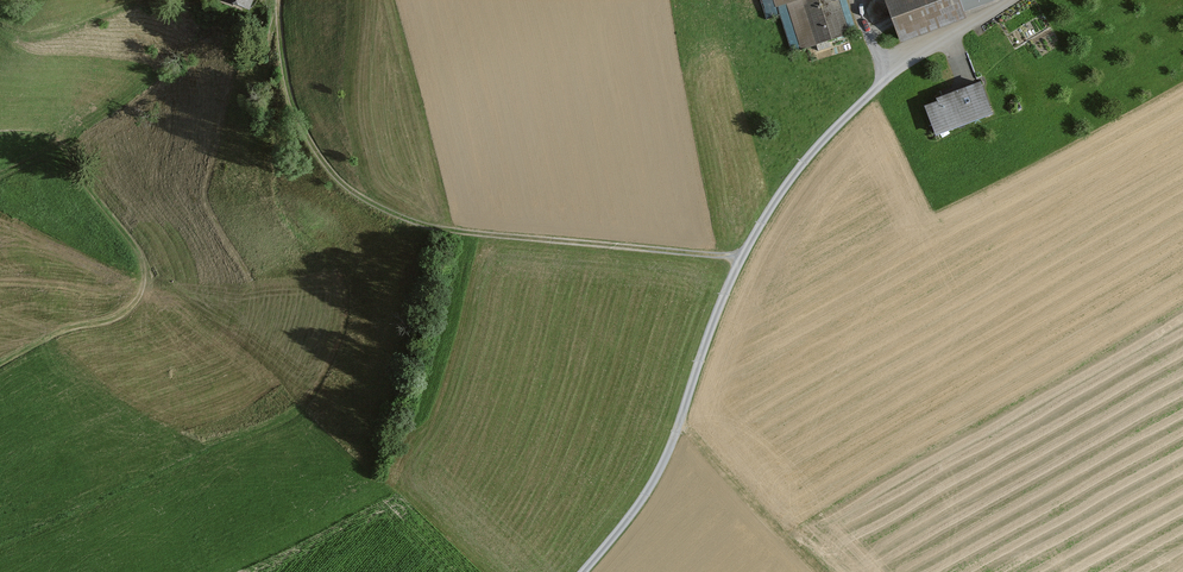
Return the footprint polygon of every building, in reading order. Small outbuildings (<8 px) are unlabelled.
[(224,3),(251,12),(255,0),(225,0),(224,3)] [(780,9),(790,5),(805,50),(850,35),(838,0),(777,0),(780,9)] [(906,39),(1002,0),(890,0),(906,39)] [(981,83),(925,105),(936,135),(993,114),(981,83)]
